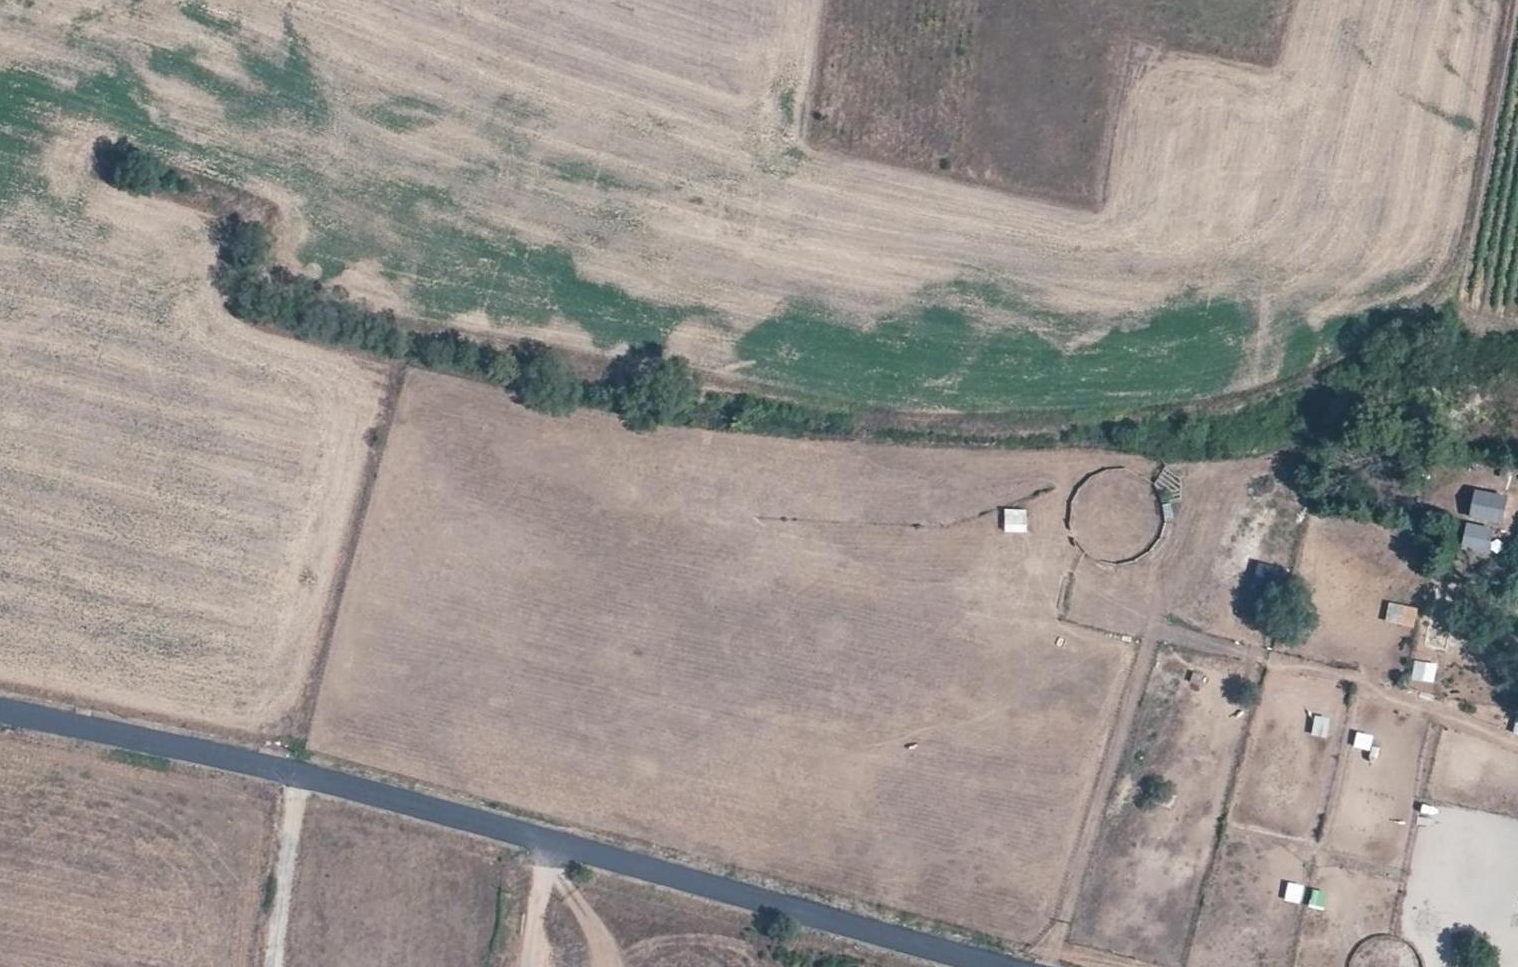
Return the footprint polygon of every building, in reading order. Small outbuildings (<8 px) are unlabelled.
[(1500,522),(1505,498),(1477,492),(1472,516),(1500,522)] [(1006,510),(1005,534),(1028,534),(1029,510),(1006,510)] [(1490,529),(1467,524),(1461,548),(1485,554),(1490,529)] [(1385,622),(1415,629),(1419,608),(1390,601),(1385,622)] [(1436,683),(1437,663),(1414,661),(1412,681),(1436,683)] [(1205,676),(1195,672),(1191,680),(1202,685),(1205,676)] [(1315,716),(1313,737),(1329,739),(1331,718),(1315,716)] [(1354,749),(1372,751),(1374,735),(1356,733),(1354,749)] [(1290,883),(1286,902),(1303,905),(1306,886),(1290,883)] [(1314,891),(1310,908),(1325,911),(1329,894),(1314,891)]
